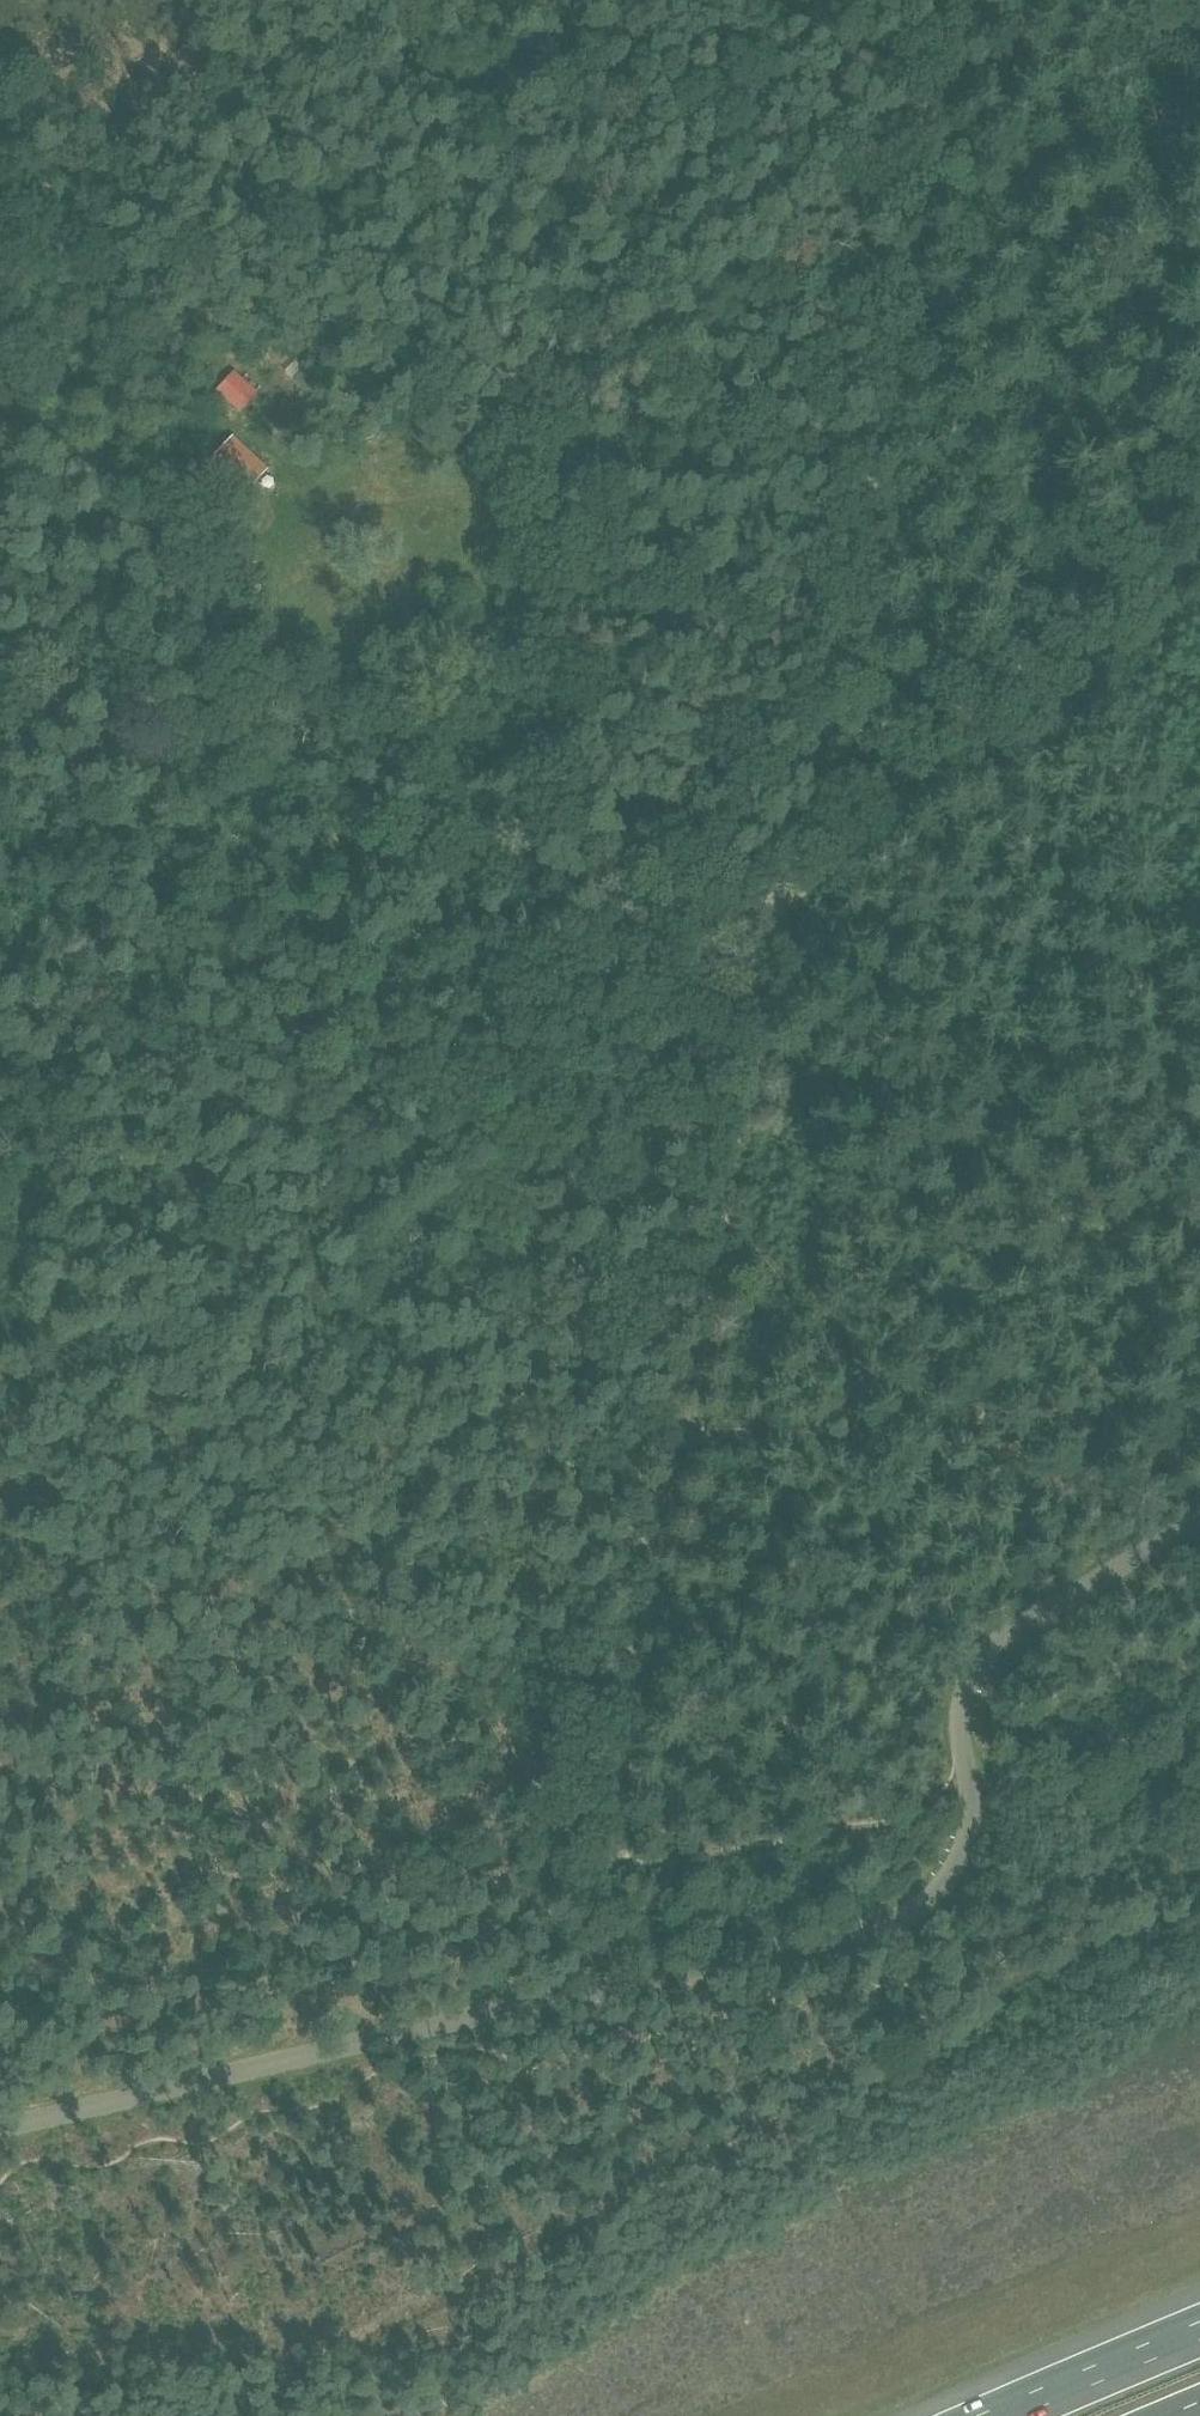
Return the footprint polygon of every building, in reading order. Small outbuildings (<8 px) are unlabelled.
[(293,378),(304,389),(315,379),(303,367),(293,378)] [(255,393),(235,374),(219,391),(239,410),(255,393)] [(248,484),(264,468),(231,435),(215,452),(248,484)]
